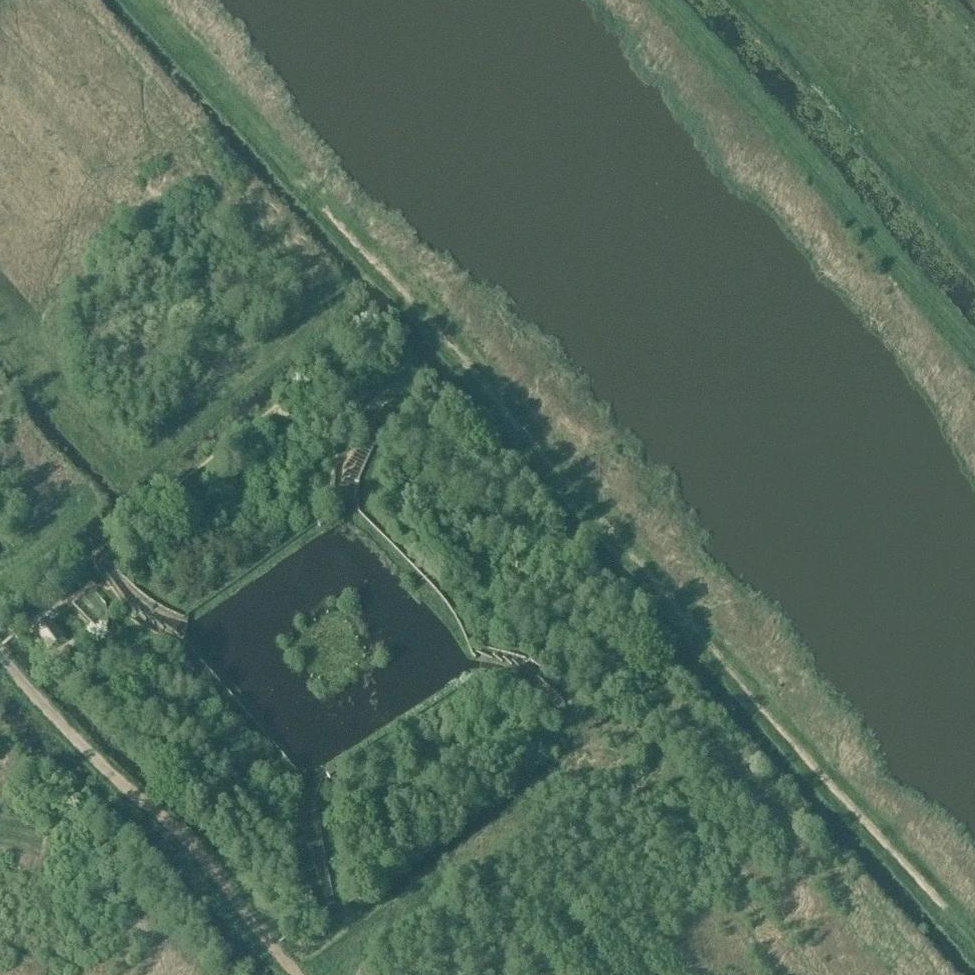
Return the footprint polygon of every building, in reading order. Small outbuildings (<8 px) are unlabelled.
[(73,600),(86,617),(102,606),(89,589),(73,600)]
